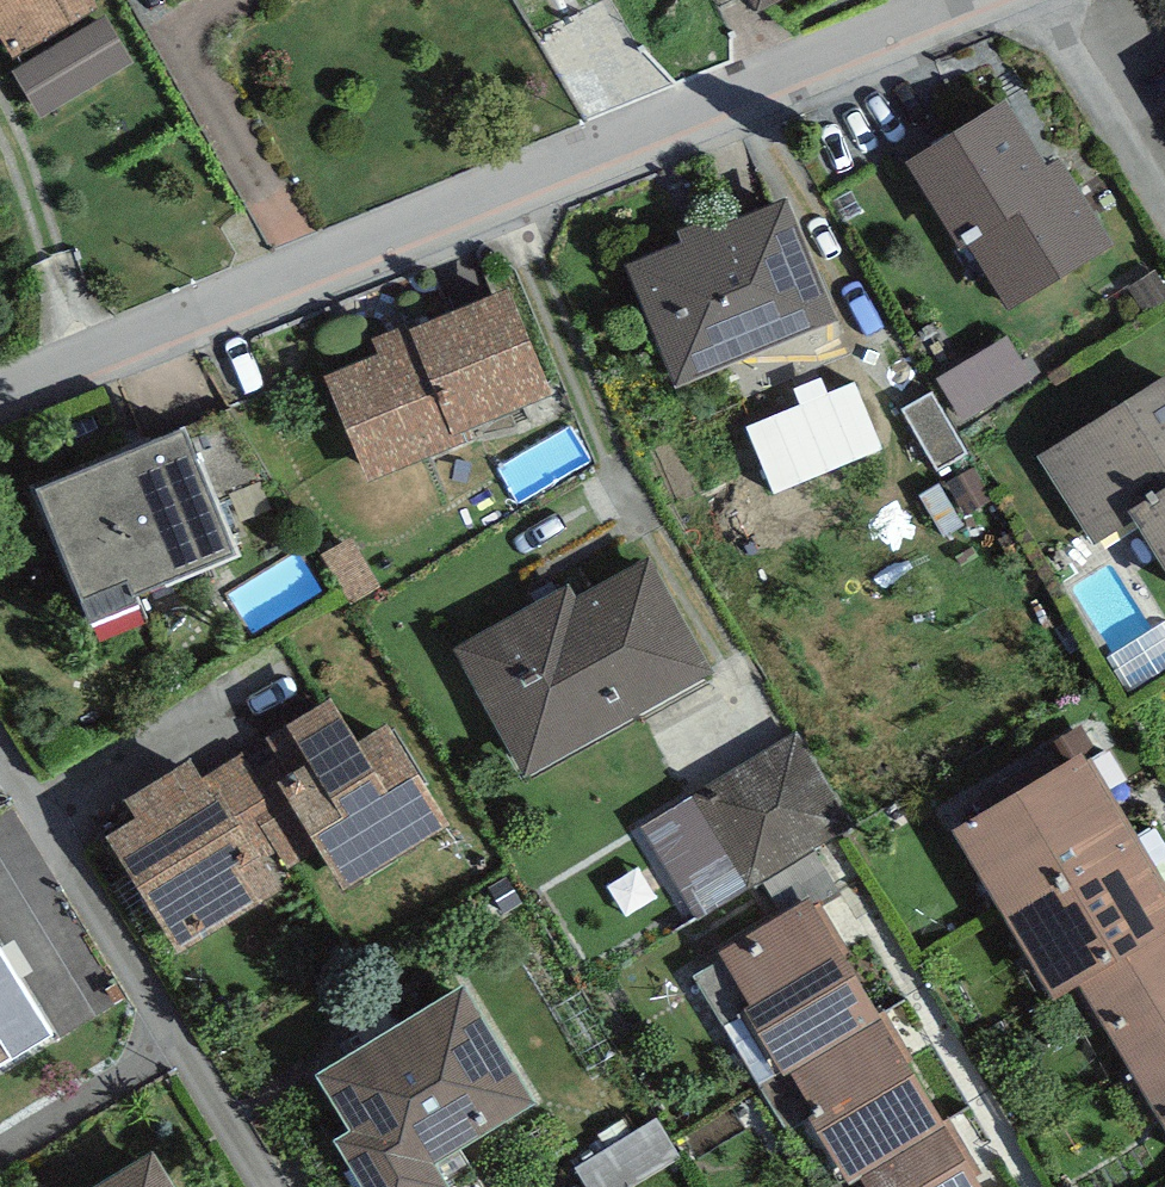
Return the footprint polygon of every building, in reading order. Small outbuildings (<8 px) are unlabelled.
[(16,66),(103,14),(95,0),(0,0),(0,39),(16,66)] [(758,16),(788,0),(749,0),(758,16)] [(107,20),(15,76),(42,121),(134,65),(107,20)] [(1007,106),(908,164),(961,253),(969,248),(1008,313),(1114,250),(1062,162),(1046,171),(1007,106)] [(680,241),(626,263),(675,384),(838,318),(788,195),(711,226),(708,219),(676,232),(680,241)] [(407,316),(372,331),(378,346),(327,368),(370,471),(471,429),(467,421),(552,386),(508,280),(409,321),(407,316)] [(1007,335),(937,380),(964,422),(1033,379),(1007,335)] [(1095,537),(1135,511),(1164,557),(1164,367),(1038,448),(1095,537)] [(799,405),(829,393),(822,377),(792,390),(799,405)] [(746,427),(774,494),(883,450),(855,382),(829,393),(799,405),(746,427)] [(967,456),(931,393),(900,411),(935,474),(967,456)] [(182,416),(39,475),(95,610),(137,593),(132,580),(233,538),(182,416)] [(571,575),(456,637),(527,767),(718,663),(653,544),(577,585),(571,575)] [(1125,694),(1164,678),(1164,629),(1139,564),(1082,587),(1125,694)] [(289,717),(266,731),(278,751),(272,755),(322,843),(345,879),(449,813),(388,712),(358,730),(331,685),(286,712),(289,717)] [(644,823),(699,913),(853,819),(797,729),(644,823)] [(1055,987),(1078,972),(1164,1119),(1164,874),(1084,740),(953,818),(1055,987)] [(322,843),(272,755),(254,766),(243,748),(212,766),(220,780),(275,868),(322,843)] [(189,749),(125,787),(134,803),(102,823),(175,944),(283,881),(275,868),(220,780),(213,783),(189,749)] [(882,1008),(811,889),(722,945),(753,994),(745,999),(786,1064),(792,1060),(882,1008)] [(10,1056),(5,1048),(47,1022),(0,948),(0,1062),(10,1056)] [(318,1063),(352,1118),(336,1128),(373,1186),(432,1186),(448,1177),(433,1152),(534,1090),(462,974),(318,1063)] [(882,1008),(792,1060),(816,1102),(811,1105),(850,1173),(862,1166),(946,1117),(882,1008)] [(574,1164),(587,1186),(624,1186),(680,1152),(657,1114),(574,1164)] [(862,1166),(875,1186),(987,1186),(946,1117),(862,1166)] [(74,1186),(188,1186),(157,1136),(74,1186)]
